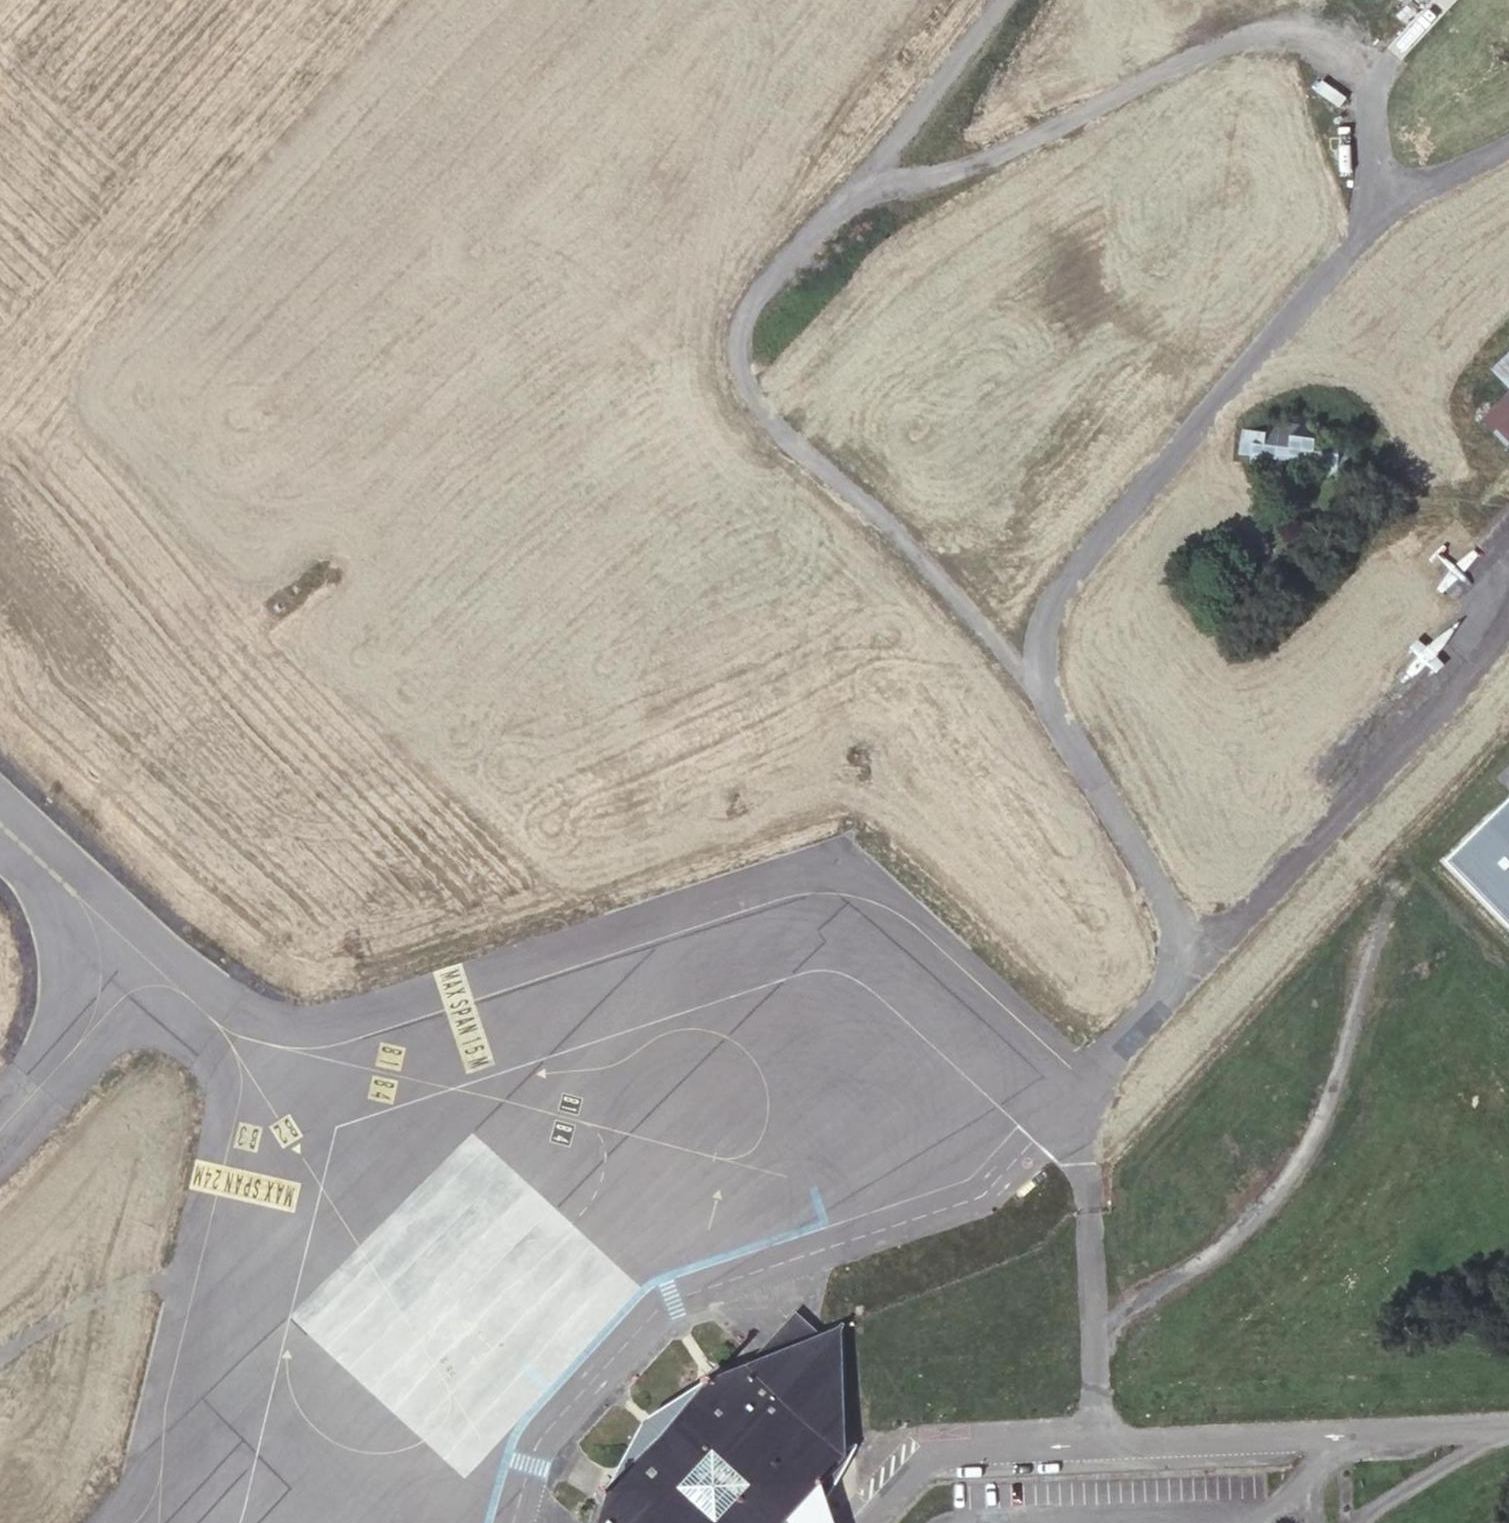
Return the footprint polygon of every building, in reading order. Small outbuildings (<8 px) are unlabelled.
[(1493,371),(1508,387),(1508,355),(1493,371)] [(1482,419),(1508,446),(1508,392),(1482,419)] [(1318,427),(1268,420),(1266,432),(1242,429),(1238,454),(1251,456),(1249,469),(1262,471),(1264,458),(1300,463),(1298,475),(1312,477),(1313,465),(1325,467),(1323,478),(1336,480),(1338,468),(1350,469),(1354,444),(1316,439),(1318,427)] [(1447,858),(1508,921),(1508,798),(1447,858)] [(796,1311),(736,1368),(819,1336),(821,1335),(796,1311)] [(810,1516),(835,1480),(848,1455),(842,1325),(821,1335),(819,1336),(736,1368),(715,1375),(646,1415),(619,1491),(611,1512),(607,1522),(804,1522),(810,1516)] [(611,1512),(600,1522),(607,1522),(611,1512)]
